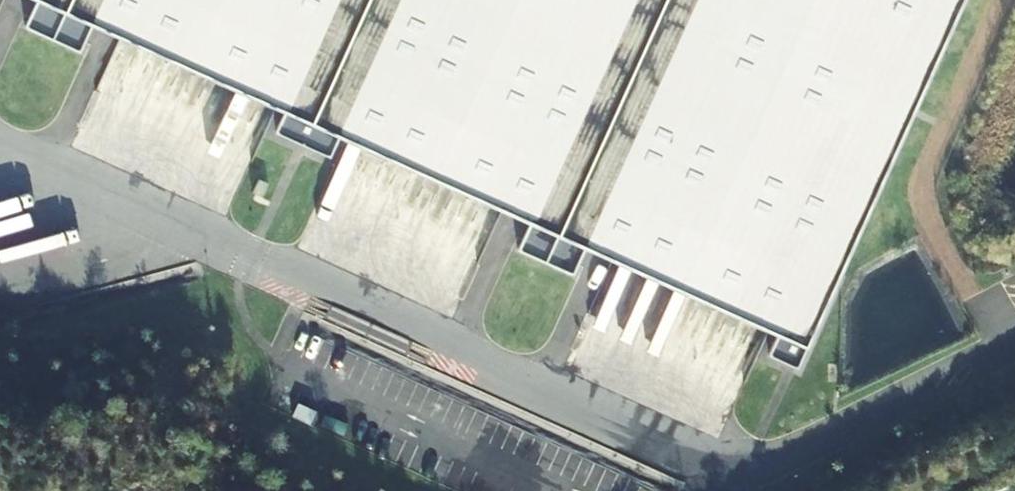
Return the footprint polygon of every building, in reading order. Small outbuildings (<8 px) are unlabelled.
[(41,2),(28,30),(84,55),(96,27),(288,114),(279,134),(333,158),(341,138),(529,223),(517,251),(572,276),(585,248),(777,335),(767,355),(796,368),(963,0),(35,0),(41,2)]
